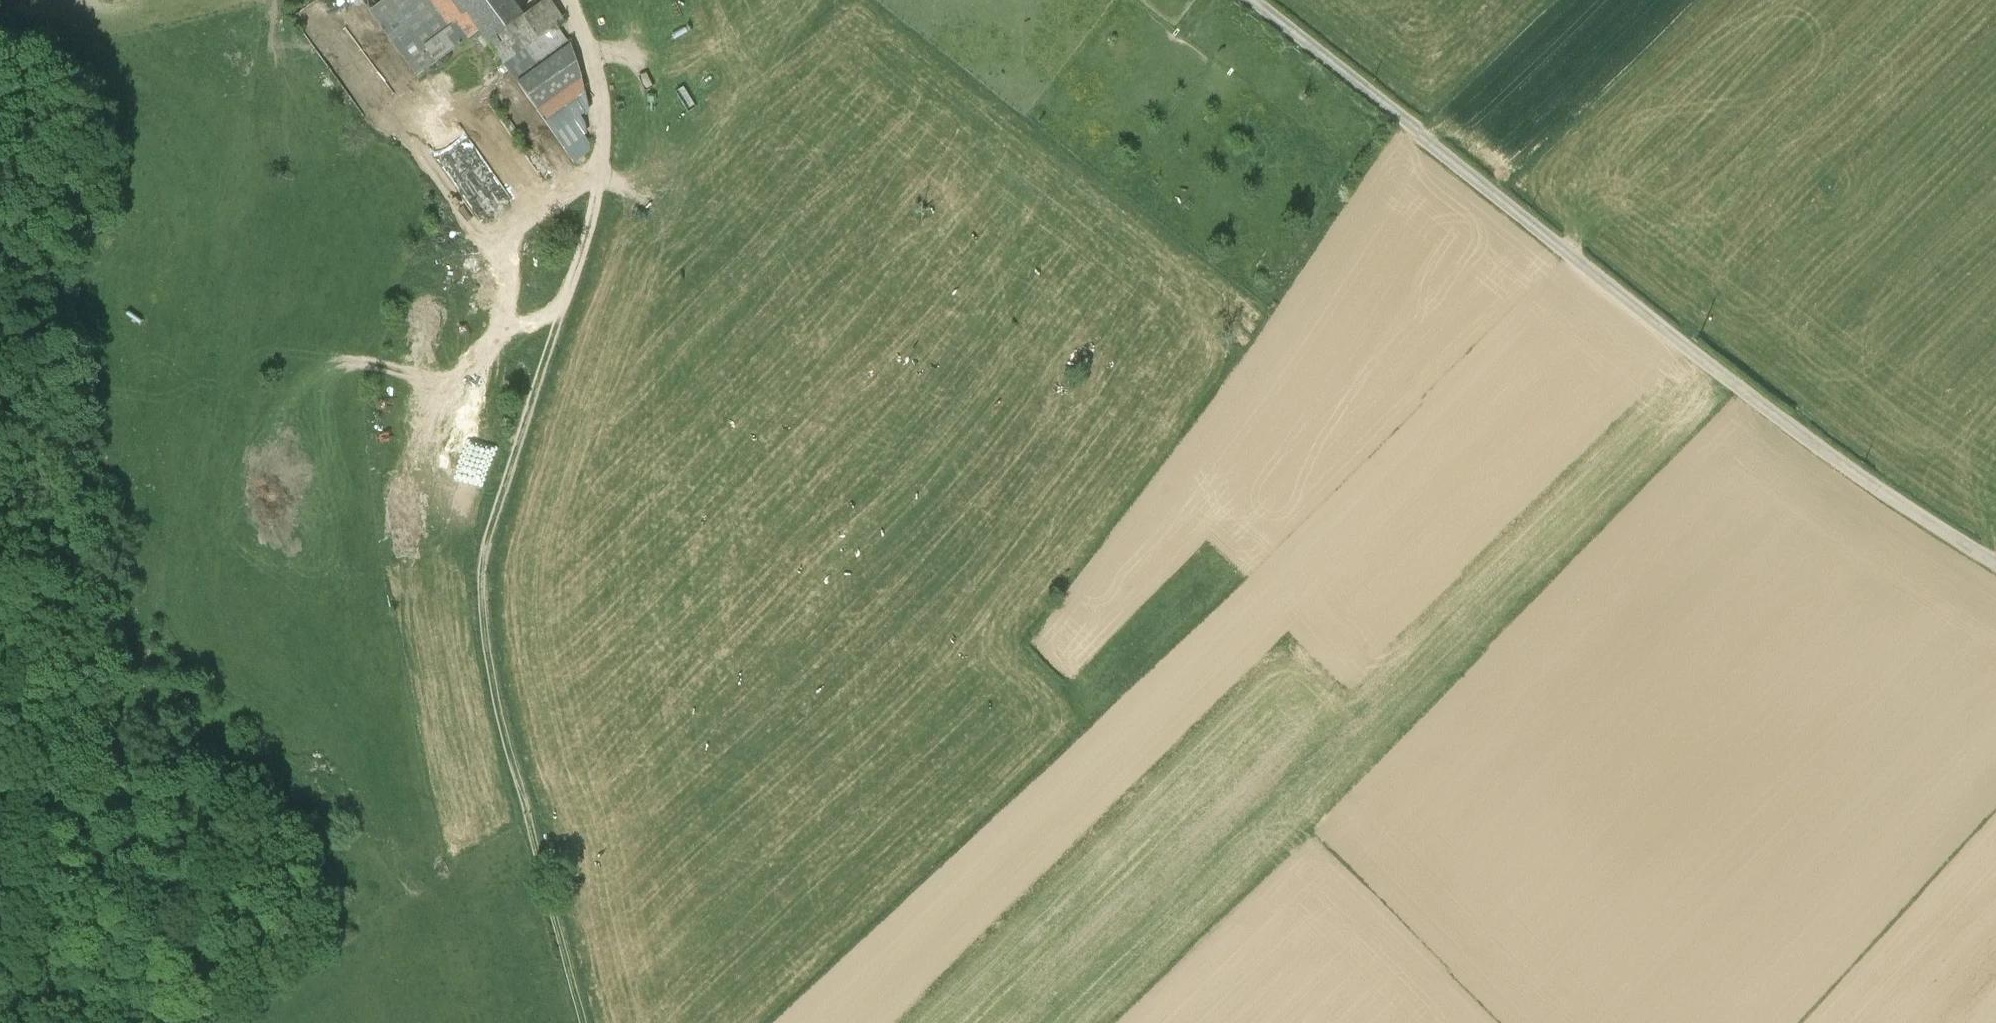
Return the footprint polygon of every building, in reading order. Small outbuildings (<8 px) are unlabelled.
[(367,12),(415,78),(477,33),(571,164),(589,152),(583,116),(586,113),(580,80),(569,45),(553,25),(561,19),(547,0),(543,0),(520,17),(507,0),(383,0),(367,12)]
